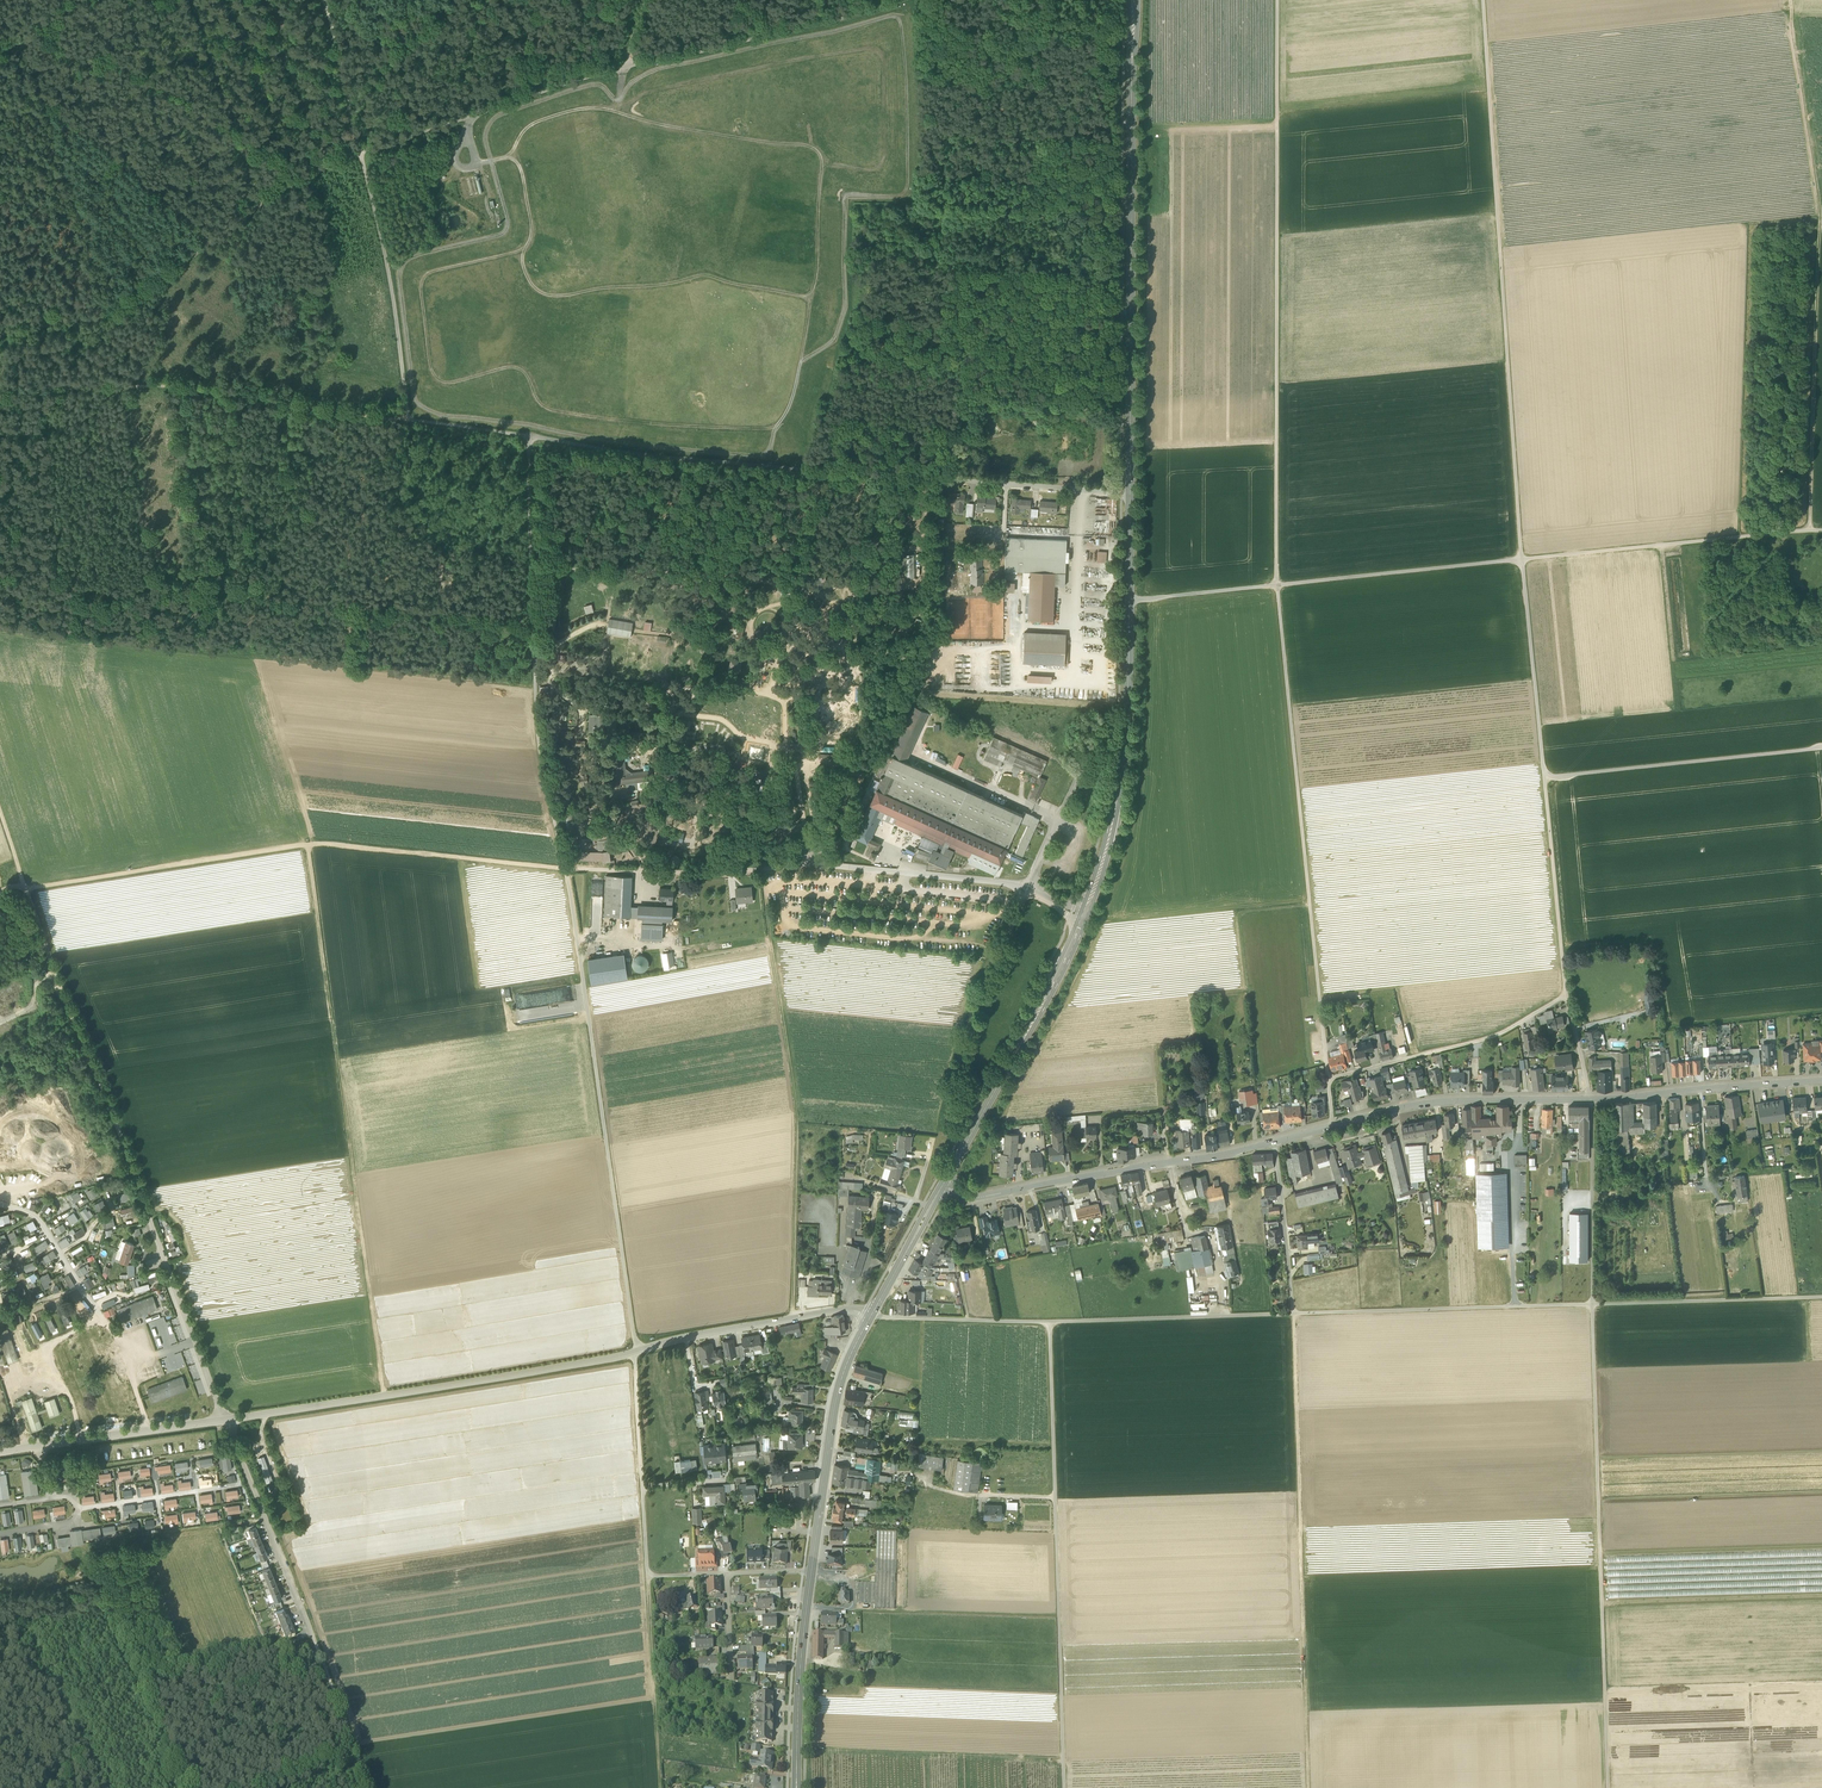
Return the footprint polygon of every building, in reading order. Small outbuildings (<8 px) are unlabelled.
[(475,193),(470,176),(467,177),(471,194),(475,193)] [(957,511),(962,512),(963,503),(964,503),(964,494),(948,493),(947,502),(955,503),(958,503),(957,511)] [(976,507),(977,507),(982,507),(995,508),(995,499),(985,498),(985,496),(977,495),(976,507)] [(1011,512),(1019,513),(1019,507),(1030,508),(1031,501),(1020,500),(1020,499),(1012,498),(1011,512)] [(1048,512),(1051,512),(1051,511),(1052,512),(1053,510),(1056,510),(1057,502),(1040,501),(1039,510),(1047,511),(1048,512)] [(1102,501),(1097,501),(1096,514),(1106,515),(1108,504),(1102,503),(1102,501)] [(1004,571),(1023,572),(1023,571),(1030,572),(1055,572),(1054,585),(1065,586),(1066,562),(1066,557),(1068,557),(1068,551),(1066,551),(1066,540),(1006,538),(1004,571)] [(1107,552),(1097,551),(1096,562),(1106,562),(1107,552)] [(908,557),(906,577),(915,578),(917,558),(908,557)] [(969,584),(984,584),(984,569),(983,569),(983,558),(969,558),(969,584)] [(1055,572),(1030,572),(1029,593),(1028,617),(1028,620),(1053,621),(1054,585),(1055,572)] [(1015,582),(1004,582),(1004,592),(1014,592),(1015,582)] [(1002,604),(1005,604),(1005,596),(995,596),(994,604),(1002,605),(1002,604)] [(585,614),(593,612),(591,603),(583,606),(585,614)] [(609,619),(607,634),(631,638),(633,623),(609,619)] [(642,630),(650,631),(651,622),(643,621),(642,630)] [(733,636),(740,638),(743,626),(737,625),(733,636)] [(1023,662),(1065,663),(1066,640),(1024,638),(1023,662)] [(1052,676),(1027,674),(1027,681),(1051,683),(1052,676)] [(914,706),(897,744),(910,750),(927,712),(914,706)] [(605,715),(595,715),(589,714),(588,732),(594,732),(604,732),(604,728),(605,719),(604,719),(605,715)] [(990,754),(1000,758),(1003,760),(1010,744),(994,737),(987,752),(990,754)] [(905,761),(910,750),(897,744),(892,755),(882,778),(880,782),(875,792),(855,837),(867,843),(869,838),(870,839),(880,817),(923,836),(939,843),(940,844),(954,850),(969,857),(967,861),(995,874),(1002,860),(1001,860),(1005,851),(1006,851),(1019,821),(1022,815),(905,761)] [(1003,760),(1029,772),(1037,756),(1010,744),(1003,760)] [(876,776),(882,778),(892,755),(887,752),(876,776)] [(963,756),(957,754),(951,767),(956,769),(963,756)] [(1000,758),(990,754),(987,761),(997,765),(1000,758)] [(627,791),(639,789),(638,781),(640,781),(640,776),(642,774),(641,771),(631,773),(626,769),(625,769),(623,755),(615,756),(617,771),(612,772),(614,784),(619,783),(619,784),(626,783),(627,791)] [(1028,780),(1036,783),(1039,776),(1040,777),(1047,761),(1037,756),(1029,772),(1032,773),(1028,780)] [(766,769),(754,771),(757,789),(768,787),(766,769)] [(651,770),(641,771),(642,774),(640,776),(640,781),(638,781),(639,789),(649,788),(648,780),(652,780),(651,770)] [(772,787),(768,787),(757,789),(754,771),(750,772),(751,778),(754,795),(772,792),(772,787)] [(1046,779),(1040,777),(1039,776),(1036,783),(1030,797),(1036,800),(1046,779)] [(870,790),(875,792),(880,782),(874,779),(870,790)] [(559,811),(564,836),(576,833),(570,809),(559,811)] [(1027,817),(1022,815),(1019,821),(1028,825),(1015,852),(1022,856),(1039,820),(1039,819),(1034,816),(1029,813),(1027,817)] [(584,841),(605,838),(608,838),(606,829),(583,833),(584,841)] [(818,838),(820,846),(822,845),(820,837),(817,837),(818,837),(819,835),(821,835),(821,833),(816,834),(817,835),(811,836),(812,839),(818,838)] [(572,860),(602,860),(601,852),(580,852),(576,835),(567,836),(568,841),(568,840),(572,860)] [(923,836),(918,845),(931,851),(933,848),(936,849),(939,843),(923,836)] [(782,842),(783,852),(795,851),(794,842),(801,841),(801,838),(795,839),(795,841),(794,841),(782,842)] [(869,856),(874,858),(876,853),(880,843),(870,839),(869,838),(867,843),(871,845),(867,854),(869,856)] [(599,841),(601,852),(602,860),(611,861),(608,839),(599,841)] [(951,857),(954,850),(940,844),(937,850),(951,857)] [(915,855),(928,859),(932,852),(918,847),(915,855)] [(946,867),(951,857),(937,850),(933,849),(932,852),(928,859),(946,867)] [(1025,861),(1007,853),(1006,856),(1024,864),(1025,861)] [(669,862),(676,866),(681,860),(675,854),(669,862)] [(606,875),(605,886),(621,887),(621,876),(606,875)] [(632,877),(621,876),(621,887),(623,887),(632,887),(632,877)] [(601,936),(603,878),(586,878),(584,935),(601,936)] [(604,916),(622,917),(623,887),(621,887),(605,886),(604,916)] [(632,887),(623,887),(622,917),(630,917),(631,907),(632,887)] [(746,900),(746,902),(752,901),(751,887),(736,889),(737,901),(746,900)] [(659,899),(667,899),(673,899),(674,889),(666,889),(666,888),(660,888),(659,899)] [(642,918),(642,924),(662,924),(662,920),(672,920),(673,907),(672,907),(666,907),(663,906),(663,908),(638,907),(638,917),(642,918)] [(662,939),(662,924),(642,924),(641,938),(662,939)] [(672,953),(662,954),(664,966),(669,965),(673,965),(672,953)] [(624,954),(588,959),(592,983),(627,978),(624,954)] [(632,961),(632,964),(633,967),(635,970),(638,971),(641,972),(644,971),(646,969),(648,967),(649,964),(649,961),(647,958),(645,956),(642,955),(639,955),(636,956),(634,958),(632,961)] [(1653,1000),(1646,1002),(1647,1009),(1654,1008),(1653,1000)] [(1562,1016),(1553,1018),(1552,1010),(1545,1012),(1544,1012),(1543,1014),(1544,1015),(1540,1016),(1541,1023),(1548,1021),(1549,1029),(1557,1027),(1564,1025),(1562,1016)] [(1585,1032),(1589,1048),(1601,1045),(1600,1039),(1599,1040),(1598,1036),(1600,1035),(1601,1033),(1600,1031),(1599,1030),(1597,1030),(1597,1029),(1585,1032)] [(1375,1031),(1377,1041),(1384,1040),(1382,1030),(1375,1031)] [(1337,1035),(1339,1044),(1343,1043),(1347,1042),(1347,1039),(1346,1033),(1342,1034),(1339,1035),(1337,1035)] [(1533,1037),(1532,1037),(1524,1039),(1525,1048),(1534,1047),(1533,1037)] [(1358,1042),(1360,1050),(1365,1048),(1365,1050),(1369,1049),(1369,1051),(1374,1049),(1372,1043),(1371,1038),(1370,1038),(1358,1042)] [(1385,1043),(1384,1040),(1377,1041),(1380,1051),(1386,1049),(1385,1043)] [(1343,1054),(1345,1061),(1352,1060),(1349,1049),(1345,1050),(1343,1043),(1339,1044),(1341,1049),(1342,1054),(1343,1054)] [(1764,1063),(1773,1062),(1772,1043),(1762,1044),(1764,1063)] [(1803,1043),(1804,1060),(1821,1059),(1820,1051),(1820,1045),(1811,1046),(1811,1043),(1803,1043)] [(1368,1058),(1365,1050),(1365,1048),(1360,1050),(1354,1051),(1357,1061),(1368,1058)] [(1380,1051),(1382,1060),(1393,1057),(1391,1048),(1390,1048),(1386,1049),(1380,1051)] [(1330,1051),(1331,1057),(1342,1054),(1341,1049),(1330,1051)] [(1783,1050),(1784,1061),(1792,1061),(1793,1060),(1793,1056),(1795,1056),(1795,1049),(1783,1050)] [(1620,1052),(1621,1061),(1628,1061),(1628,1052),(1620,1052)] [(1733,1065),(1741,1065),(1740,1055),(1740,1053),(1737,1054),(1737,1055),(1733,1055),(1733,1054),(1732,1054),(1733,1065)] [(1745,1054),(1740,1055),(1741,1065),(1750,1064),(1749,1054),(1749,1053),(1745,1053),(1745,1054)] [(1332,1069),(1334,1070),(1336,1070),(1337,1068),(1346,1066),(1345,1061),(1343,1054),(1342,1054),(1331,1057),(1330,1057),(1333,1065),(1332,1067),(1332,1069)] [(1555,1060),(1556,1068),(1565,1067),(1571,1066),(1571,1061),(1572,1060),(1571,1054),(1558,1056),(1559,1060),(1555,1060)] [(1732,1054),(1729,1054),(1729,1055),(1724,1056),(1724,1066),(1733,1065),(1732,1054)] [(1438,1062),(1439,1067),(1443,1066),(1442,1060),(1441,1056),(1440,1055),(1432,1056),(1433,1063),(1438,1062)] [(1655,1068),(1656,1072),(1663,1071),(1662,1062),(1661,1059),(1661,1055),(1649,1056),(1651,1069),(1655,1068)] [(1709,1067),(1718,1066),(1717,1055),(1714,1055),(1714,1056),(1709,1057),(1709,1055),(1709,1067)] [(1597,1071),(1597,1081),(1612,1081),(1611,1062),(1609,1061),(1595,1061),(1595,1057),(1589,1058),(1589,1072),(1597,1071)] [(1699,1059),(1693,1059),(1693,1072),(1701,1072),(1700,1059),(1699,1059)] [(1621,1061),(1621,1075),(1629,1075),(1628,1061),(1621,1061)] [(1672,1075),(1679,1075),(1678,1061),(1671,1062),(1672,1075)] [(1382,1075),(1386,1074),(1389,1074),(1387,1066),(1380,1068),(1382,1075)] [(1513,1084),(1513,1085),(1519,1085),(1519,1067),(1512,1067),(1512,1072),(1503,1072),(1503,1080),(1503,1083),(1509,1083),(1509,1084),(1513,1084)] [(1410,1071),(1411,1075),(1412,1078),(1414,1086),(1424,1083),(1421,1068),(1417,1069),(1410,1071)] [(1433,1076),(1435,1084),(1442,1083),(1441,1079),(1442,1078),(1441,1074),(1440,1075),(1438,1068),(1430,1070),(1429,1070),(1430,1077),(1433,1076)] [(1531,1069),(1533,1090),(1544,1089),(1542,1072),(1541,1068),(1531,1069)] [(1483,1070),(1483,1081),(1491,1081),(1491,1070),(1483,1070)] [(1451,1086),(1464,1086),(1464,1080),(1464,1072),(1463,1072),(1463,1074),(1459,1074),(1459,1072),(1451,1072),(1451,1077),(1450,1078),(1450,1080),(1451,1082),(1451,1086)] [(1629,1090),(1629,1075),(1621,1075),(1621,1088),(1622,1090),(1629,1090)] [(1353,1099),(1355,1100),(1364,1098),(1364,1090),(1361,1090),(1359,1085),(1358,1086),(1356,1078),(1352,1079),(1352,1078),(1342,1081),(1343,1088),(1348,1086),(1349,1089),(1350,1093),(1351,1093),(1353,1099)] [(1395,1090),(1396,1094),(1408,1091),(1405,1079),(1393,1082),(1395,1090)] [(1493,1081),(1491,1081),(1483,1081),(1483,1093),(1493,1093),(1493,1081)] [(1597,1081),(1597,1091),(1612,1090),(1612,1084),(1612,1081),(1597,1081)] [(1381,1089),(1379,1082),(1372,1084),(1371,1084),(1371,1085),(1373,1091),(1372,1091),(1375,1100),(1388,1097),(1385,1088),(1384,1088),(1381,1089)] [(1315,1085),(1317,1091),(1325,1089),(1323,1083),(1315,1085)] [(1195,1087),(1196,1096),(1204,1096),(1204,1086),(1195,1087)] [(1415,1090),(1417,1097),(1427,1094),(1425,1087),(1415,1090)] [(1246,1103),(1248,1104),(1258,1103),(1257,1092),(1253,1093),(1252,1089),(1239,1091),(1240,1099),(1245,1098),(1246,1103)] [(1727,1109),(1728,1117),(1735,1116),(1741,1115),(1738,1095),(1725,1097),(1727,1109)] [(1821,1107),(1821,1097),(1821,1096),(1814,1097),(1815,1108),(1821,1107)] [(1798,1110),(1798,1111),(1802,1111),(1806,1111),(1807,1111),(1807,1110),(1806,1097),(1801,1097),(1801,1099),(1798,1099),(1798,1098),(1792,1098),(1793,1110),(1798,1110)] [(1344,1105),(1345,1107),(1352,1105),(1350,1098),(1343,1100),(1343,1101),(1344,1105)] [(1668,1099),(1668,1107),(1680,1107),(1680,1106),(1676,1106),(1676,1103),(1680,1103),(1679,1098),(1668,1099)] [(1767,1118),(1768,1120),(1778,1118),(1778,1117),(1784,1116),(1783,1110),(1784,1109),(1783,1100),(1775,1101),(1775,1102),(1766,1103),(1766,1102),(1758,1103),(1760,1113),(1761,1113),(1762,1119),(1767,1118)] [(1312,1110),(1313,1115),(1324,1114),(1324,1111),(1323,1101),(1318,1101),(1315,1102),(1315,1105),(1312,1106),(1312,1107),(1311,1108),(1311,1109),(1312,1110)] [(1643,1102),(1644,1115),(1656,1115),(1656,1102),(1643,1102)] [(1685,1107),(1686,1111),(1699,1110),(1698,1102),(1686,1103),(1686,1107),(1685,1107)] [(1616,1130),(1628,1129),(1628,1124),(1627,1103),(1615,1103),(1615,1104),(1616,1130)] [(1281,1108),(1281,1109),(1278,1110),(1277,1110),(1277,1112),(1278,1112),(1279,1119),(1282,1118),(1282,1114),(1285,1114),(1285,1107),(1285,1105),(1281,1105),(1281,1108)] [(1300,1105),(1292,1106),(1294,1121),(1302,1120),(1301,1112),(1300,1105)] [(1499,1118),(1508,1117),(1508,1113),(1511,1113),(1512,1112),(1512,1110),(1511,1110),(1508,1110),(1508,1105),(1499,1105),(1499,1114),(1501,1113),(1501,1118),(1499,1118)] [(1286,1122),(1294,1121),(1292,1106),(1285,1107),(1285,1114),(1286,1122)] [(1487,1140),(1487,1150),(1493,1149),(1493,1144),(1496,1144),(1496,1136),(1502,1136),(1502,1132),(1504,1132),(1504,1130),(1503,1130),(1495,1130),(1495,1118),(1481,1118),(1481,1116),(1482,1115),(1481,1112),(1480,1111),(1480,1110),(1481,1109),(1481,1107),(1480,1106),(1471,1106),(1472,1125),(1473,1137),(1481,1137),(1481,1141),(1487,1140)] [(1579,1150),(1589,1150),(1589,1128),(1589,1118),(1589,1106),(1569,1106),(1569,1123),(1580,1123),(1580,1129),(1579,1129),(1579,1150)] [(1680,1112),(1680,1107),(1668,1107),(1669,1123),(1678,1122),(1677,1113),(1678,1113),(1678,1112),(1680,1112)] [(1463,1109),(1464,1124),(1471,1124),(1470,1109),(1463,1109)] [(1542,1126),(1551,1127),(1552,1110),(1543,1109),(1542,1126)] [(1700,1120),(1699,1110),(1686,1111),(1686,1121),(1687,1121),(1694,1120),(1699,1120),(1700,1120)] [(1236,1113),(1237,1123),(1250,1122),(1248,1111),(1241,1112),(1236,1113)] [(1272,1127),(1270,1112),(1263,1113),(1263,1120),(1264,1128),(1272,1127)] [(1278,1112),(1277,1112),(1270,1112),(1272,1127),(1279,1126),(1279,1119),(1278,1112)] [(1442,1124),(1443,1131),(1447,1130),(1446,1126),(1449,1125),(1455,1125),(1453,1113),(1445,1114),(1444,1114),(1445,1124),(1442,1124)] [(1644,1123),(1633,1123),(1628,1124),(1628,1129),(1645,1128),(1657,1127),(1656,1115),(1644,1115),(1644,1123)] [(1724,1120),(1725,1129),(1737,1128),(1735,1116),(1728,1117),(1724,1117),(1724,1120)] [(1495,1118),(1495,1130),(1503,1130),(1504,1130),(1512,1129),(1512,1117),(1508,1117),(1499,1118),(1495,1118)] [(1188,1130),(1188,1128),(1184,1129),(1183,1118),(1179,1119),(1180,1129),(1181,1129),(1181,1131),(1182,1131),(1188,1130)] [(1183,1118),(1184,1129),(1188,1128),(1191,1128),(1191,1126),(1190,1118),(1183,1118)] [(1218,1133),(1218,1134),(1227,1132),(1225,1118),(1218,1120),(1218,1122),(1216,1123),(1217,1127),(1218,1133)] [(1425,1120),(1427,1133),(1428,1135),(1427,1135),(1427,1142),(1432,1141),(1431,1132),(1437,1131),(1435,1118),(1425,1120)] [(1425,1120),(1414,1122),(1416,1135),(1418,1134),(1427,1133),(1425,1120)] [(1143,1134),(1152,1134),(1152,1122),(1137,1122),(1137,1128),(1143,1128),(1143,1134)] [(1415,1135),(1416,1135),(1414,1122),(1402,1124),(1404,1137),(1415,1135)] [(1019,1125),(1020,1132),(1043,1129),(1042,1123),(1019,1125)] [(1086,1127),(1085,1127),(1086,1137),(1091,1137),(1091,1138),(1096,1137),(1096,1126),(1086,1127)] [(1176,1140),(1177,1147),(1189,1146),(1188,1130),(1182,1131),(1181,1131),(1181,1129),(1180,1129),(1175,1130),(1176,1140)] [(1746,1130),(1747,1138),(1759,1136),(1758,1129),(1746,1130)] [(1382,1133),(1385,1142),(1392,1140),(1391,1136),(1389,1131),(1382,1133)] [(1049,1147),(1050,1160),(1064,1159),(1063,1153),(1063,1146),(1062,1146),(1061,1132),(1054,1132),(1056,1146),(1049,1147)] [(1227,1132),(1218,1134),(1220,1147),(1229,1145),(1227,1132)] [(1016,1154),(1017,1146),(1017,1141),(1018,1133),(1005,1133),(1005,1137),(1004,1143),(1004,1153),(1013,1154),(1016,1154)] [(1192,1137),(1193,1148),(1200,1147),(1199,1133),(1195,1133),(1196,1137),(1192,1137)] [(1217,1147),(1220,1147),(1218,1134),(1218,1133),(1215,1134),(1204,1136),(1207,1150),(1217,1148),(1217,1147)] [(1631,1156),(1628,1134),(1618,1135),(1620,1157),(1631,1156)] [(906,1148),(910,1148),(911,1136),(899,1135),(898,1147),(906,1148)] [(1396,1138),(1392,1140),(1385,1142),(1386,1147),(1384,1147),(1387,1157),(1399,1154),(1396,1138)] [(1465,1139),(1466,1150),(1472,1149),(1474,1149),(1473,1138),(1465,1139)] [(1405,1146),(1405,1153),(1409,1153),(1423,1152),(1423,1144),(1405,1146)] [(1364,1150),(1364,1151),(1365,1155),(1368,1164),(1379,1160),(1375,1146),(1364,1150)] [(897,1155),(905,1157),(906,1148),(898,1147),(897,1155)] [(1117,1152),(1117,1157),(1118,1157),(1127,1156),(1130,1156),(1135,1155),(1134,1148),(1134,1147),(1118,1149),(1118,1152),(1117,1152)] [(1291,1152),(1292,1157),(1296,1175),(1310,1173),(1306,1148),(1291,1152)] [(1314,1152),(1317,1162),(1326,1159),(1329,1159),(1326,1150),(1326,1148),(1314,1152)] [(1326,1159),(1328,1165),(1336,1163),(1332,1148),(1326,1150),(1329,1159),(1326,1159)] [(1360,1161),(1358,1157),(1357,1153),(1356,1148),(1345,1151),(1349,1165),(1360,1161)] [(1578,1159),(1589,1159),(1589,1150),(1579,1150),(1578,1150),(1578,1159)] [(1410,1167),(1410,1174),(1425,1173),(1424,1162),(1423,1152),(1409,1153),(1409,1160),(1416,1159),(1417,1166),(1410,1167)] [(1012,1174),(1012,1166),(1013,1162),(1013,1154),(1004,1153),(1001,1153),(999,1174),(1012,1174)] [(1253,1154),(1253,1164),(1261,1163),(1266,1163),(1265,1153),(1255,1154),(1253,1154)] [(1266,1163),(1270,1163),(1273,1163),(1273,1153),(1265,1153),(1266,1163)] [(1399,1154),(1387,1157),(1391,1176),(1404,1173),(1399,1154)] [(1515,1154),(1515,1165),(1527,1165),(1527,1154),(1515,1154)] [(1030,1160),(1032,1173),(1043,1171),(1042,1157),(1042,1155),(1031,1156),(1031,1160),(1030,1160)] [(1297,1183),(1296,1175),(1292,1157),(1286,1158),(1291,1184),(1297,1183)] [(885,1166),(891,1168),(900,1171),(902,1165),(903,1163),(901,1163),(902,1160),(895,1158),(894,1161),(887,1159),(885,1166)] [(1473,1158),(1470,1158),(1465,1158),(1466,1174),(1474,1174),(1473,1158)] [(1326,1159),(1317,1162),(1319,1168),(1328,1165),(1326,1159)] [(1254,1172),(1262,1172),(1261,1163),(1253,1164),(1254,1172)] [(1338,1169),(1336,1163),(1328,1165),(1330,1172),(1334,1171),(1338,1169)] [(1339,1168),(1342,1176),(1349,1173),(1347,1165),(1339,1168)] [(885,1166),(881,1178),(888,1180),(891,1168),(885,1166)] [(901,1171),(900,1171),(891,1168),(888,1180),(881,1178),(879,1184),(899,1190),(900,1184),(897,1183),(896,1183),(897,1179),(898,1179),(901,1171)] [(1138,1172),(1130,1174),(1132,1184),(1135,1183),(1137,1194),(1142,1193),(1138,1172)] [(1254,1172),(1255,1182),(1259,1182),(1263,1181),(1262,1172),(1254,1172)] [(1404,1173),(1391,1176),(1396,1196),(1397,1200),(1409,1197),(1408,1193),(1415,1191),(1415,1188),(1408,1190),(1406,1182),(1404,1173)] [(1425,1173),(1410,1174),(1411,1181),(1412,1181),(1418,1181),(1425,1180),(1425,1173)] [(1477,1173),(1478,1219),(1507,1218),(1506,1173),(1477,1173)] [(1129,1184),(1132,1184),(1130,1174),(1121,1175),(1121,1176),(1123,1185),(1125,1185),(1128,1184),(1129,1184)] [(1199,1196),(1205,1194),(1204,1189),(1208,1189),(1205,1174),(1194,1176),(1199,1196)] [(1350,1174),(1344,1176),(1346,1185),(1353,1183),(1350,1174)] [(1180,1178),(1183,1188),(1194,1185),(1191,1175),(1180,1178)] [(1734,1177),(1736,1185),(1745,1183),(1744,1175),(1734,1177)] [(110,1183),(113,1190),(123,1186),(120,1179),(110,1183)] [(849,1189),(862,1190),(863,1182),(838,1181),(838,1188),(849,1189)] [(1072,1187),(1074,1196),(1082,1194),(1090,1193),(1087,1183),(1072,1187)] [(1295,1193),(1298,1206),(1338,1196),(1336,1185),(1335,1183),(1295,1193)] [(1746,1195),(1745,1183),(1736,1185),(1737,1196),(1746,1195)] [(1183,1188),(1186,1199),(1197,1196),(1194,1185),(1183,1188)] [(87,1187),(84,1189),(90,1199),(100,1194),(95,1186),(88,1190),(87,1187)] [(1103,1199),(1109,1198),(1115,1196),(1117,1196),(1115,1186),(1100,1189),(1103,1199)] [(1214,1187),(1208,1189),(1204,1189),(1205,1194),(1207,1202),(1224,1198),(1221,1186),(1219,1186),(1214,1187)] [(1265,1195),(1266,1199),(1271,1198),(1277,1197),(1276,1187),(1264,1189),(1265,1195)] [(838,1196),(848,1197),(849,1189),(838,1188),(838,1196)] [(130,1190),(117,1195),(120,1202),(132,1197),(130,1190)] [(1157,1204),(1158,1204),(1164,1202),(1170,1201),(1167,1190),(1154,1193),(1157,1204)] [(76,1204),(84,1200),(78,1191),(71,1195),(76,1204)] [(1429,1191),(1419,1193),(1420,1198),(1421,1198),(1422,1200),(1425,1200),(1427,1202),(1428,1202),(1431,1202),(1430,1198),(1429,1191)] [(1150,1194),(1155,1213),(1160,1212),(1159,1207),(1158,1204),(1157,1204),(1154,1193),(1150,1194)] [(1074,1204),(1076,1210),(1080,1209),(1079,1204),(1082,1204),(1081,1199),(1083,1199),(1082,1194),(1074,1196),(1073,1196),(1075,1204),(1074,1204)] [(1144,1206),(1144,1205),(1142,1197),(1142,1194),(1136,1195),(1139,1207),(1144,1206)] [(64,1204),(67,1203),(64,1195),(56,1199),(60,1209),(65,1207),(64,1204)] [(849,1206),(853,1207),(853,1209),(852,1226),(860,1227),(860,1221),(859,1221),(860,1208),(867,1209),(868,1200),(864,1200),(864,1197),(850,1196),(849,1206)] [(1118,1211),(1115,1196),(1109,1198),(1110,1202),(1112,1213),(1118,1211)] [(1226,1208),(1224,1198),(1207,1202),(1209,1212),(1226,1208)] [(92,1206),(95,1211),(98,1209),(99,1211),(107,1207),(103,1199),(92,1206)] [(1044,1202),(1046,1212),(1051,1211),(1058,1209),(1059,1214),(1060,1219),(1065,1218),(1063,1208),(1062,1199),(1049,1201),(1044,1202)] [(1085,1208),(1087,1217),(1091,1216),(1092,1218),(1093,1217),(1100,1216),(1102,1215),(1099,1207),(1098,1203),(1092,1205),(1093,1206),(1085,1208)] [(1074,1204),(1069,1205),(1072,1220),(1078,1219),(1076,1211),(1076,1210),(1074,1204)] [(1715,1209),(1716,1213),(1734,1212),(1733,1207),(1733,1204),(1715,1206),(1715,1209)] [(123,1214),(137,1210),(136,1205),(121,1209),(123,1214)] [(1279,1206),(1269,1208),(1267,1208),(1267,1213),(1267,1215),(1280,1214),(1279,1206)] [(86,1207),(80,1211),(86,1220),(94,1214),(90,1209),(89,1210),(86,1207)] [(1007,1219),(1008,1224),(1014,1223),(1015,1224),(1017,1223),(1019,1223),(1017,1213),(1017,1211),(1016,1211),(1016,1208),(1003,1210),(1004,1215),(1003,1215),(1004,1220),(1007,1219)] [(1085,1208),(1080,1209),(1076,1210),(1076,1211),(1078,1219),(1085,1218),(1087,1217),(1085,1208)] [(1026,1217),(1029,1231),(1040,1229),(1036,1210),(1027,1211),(1028,1217),(1026,1217)] [(75,1212),(66,1216),(71,1224),(79,1219),(75,1212)] [(883,1222),(895,1225),(896,1220),(896,1221),(897,1215),(897,1214),(887,1212),(886,1216),(884,1216),(883,1222)] [(1588,1212),(1569,1212),(1569,1261),(1588,1261),(1588,1212)] [(11,1221),(9,1213),(0,1215),(0,1223),(11,1221)] [(979,1218),(981,1228),(985,1227),(984,1222),(987,1222),(986,1216),(979,1218)] [(114,1217),(107,1218),(107,1222),(104,1222),(105,1227),(116,1225),(114,1217)] [(1507,1218),(1478,1219),(1479,1248),(1508,1247),(1507,1218)] [(34,1219),(27,1223),(31,1231),(38,1227),(34,1219)] [(987,1235),(988,1236),(993,1235),(994,1234),(999,1233),(996,1220),(992,1221),(992,1220),(988,1221),(987,1222),(984,1222),(985,1227),(986,1235),(987,1235)] [(63,1222),(54,1228),(58,1235),(67,1229),(63,1222)] [(1268,1223),(1269,1230),(1279,1229),(1278,1222),(1268,1223)] [(1216,1226),(1218,1236),(1230,1233),(1228,1224),(1216,1226)] [(75,1232),(78,1238),(87,1232),(83,1226),(75,1232)] [(959,1241),(964,1240),(964,1239),(971,1238),(971,1239),(972,1238),(969,1227),(965,1228),(957,1230),(957,1229),(956,1229),(957,1234),(959,1241)] [(133,1230),(134,1236),(141,1235),(139,1228),(133,1230)] [(1272,1242),(1273,1243),(1275,1242),(1276,1241),(1281,1240),(1279,1228),(1279,1229),(1269,1230),(1269,1236),(1271,1235),(1271,1239),(1271,1241),(1272,1241),(1272,1242)] [(93,1229),(88,1239),(94,1241),(95,1238),(99,1239),(101,1232),(93,1229)] [(1181,1229),(1175,1231),(1176,1241),(1184,1240),(1181,1229)] [(8,1233),(13,1244),(20,1241),(15,1230),(8,1233)] [(1156,1234),(1158,1244),(1165,1243),(1168,1243),(1176,1241),(1175,1231),(1156,1234)] [(1038,1234),(1040,1240),(1048,1238),(1046,1232),(1038,1234)] [(1225,1247),(1228,1246),(1232,1245),(1230,1233),(1218,1236),(1220,1248),(1225,1247)] [(36,1234),(25,1239),(27,1243),(38,1237),(36,1234)] [(935,1239),(930,1249),(938,1254),(946,1239),(938,1234),(935,1239)] [(1297,1235),(1298,1249),(1307,1248),(1307,1241),(1308,1241),(1314,1241),(1319,1240),(1319,1234),(1297,1235)] [(1193,1246),(1194,1250),(1199,1249),(1207,1248),(1205,1235),(1191,1237),(1191,1238),(1190,1238),(1192,1247),(1193,1246)] [(59,1241),(63,1248),(71,1243),(67,1236),(59,1241)] [(1051,1248),(1048,1238),(1040,1240),(1043,1252),(1050,1250),(1049,1248),(1051,1248)] [(38,1251),(50,1245),(47,1240),(35,1245),(38,1251)] [(125,1241),(125,1242),(124,1247),(122,1251),(130,1253),(133,1244),(125,1241)] [(166,1244),(171,1254),(175,1252),(170,1242),(166,1244)] [(851,1244),(849,1249),(850,1249),(847,1260),(848,1260),(846,1267),(844,1266),(842,1271),(857,1275),(862,1259),(864,1260),(867,1251),(859,1249),(860,1247),(852,1245),(851,1244)] [(73,1254),(84,1248),(82,1245),(71,1251),(73,1254)] [(20,1260),(32,1255),(29,1248),(17,1253),(20,1260)] [(1194,1267),(1197,1266),(1211,1264),(1207,1248),(1199,1249),(1194,1250),(1192,1251),(1191,1251),(1194,1267)] [(930,1249),(923,1263),(923,1264),(925,1265),(926,1265),(930,1267),(932,1263),(934,1263),(937,1258),(936,1258),(938,1254),(930,1249)] [(44,1263),(58,1255),(55,1250),(41,1258),(44,1263)] [(127,1263),(130,1253),(122,1251),(119,1260),(127,1263)] [(1186,1269),(1194,1267),(1191,1251),(1174,1254),(1177,1270),(1186,1269)] [(921,1261),(923,1254),(917,1252),(914,1259),(921,1261)] [(1224,1256),(1226,1261),(1234,1259),(1236,1259),(1234,1253),(1230,1254),(1227,1255),(1224,1256)] [(12,1266),(9,1259),(1,1262),(4,1270),(12,1266)] [(921,1268),(923,1264),(923,1263),(914,1259),(909,1269),(917,1274),(918,1273),(921,1268)] [(1228,1269),(1230,1275),(1238,1273),(1234,1259),(1226,1261),(1227,1266),(1226,1267),(1227,1268),(1228,1269)] [(23,1265),(26,1272),(37,1268),(35,1261),(23,1265)] [(59,1261),(52,1264),(55,1272),(62,1269),(59,1261)] [(87,1268),(90,1267),(88,1264),(76,1269),(79,1276),(89,1272),(87,1268)] [(127,1274),(127,1278),(135,1276),(134,1264),(127,1265),(127,1274)] [(1212,1273),(1211,1264),(1197,1266),(1198,1275),(1212,1273)] [(1304,1264),(1304,1266),(1309,1266),(1309,1273),(1313,1272),(1312,1264),(1304,1264)] [(111,1268),(105,1266),(103,1272),(107,1274),(108,1274),(111,1268)] [(923,1276),(926,1270),(921,1268),(918,1273),(920,1274),(923,1276)] [(147,1274),(150,1283),(160,1280),(157,1271),(147,1274)] [(30,1288),(36,1285),(34,1280),(38,1279),(35,1272),(25,1277),(30,1288)] [(44,1288),(51,1286),(49,1281),(52,1280),(49,1272),(40,1276),(44,1288)] [(66,1276),(70,1287),(75,1285),(71,1274),(66,1276)] [(96,1284),(92,1276),(83,1280),(87,1289),(96,1284)] [(831,1284),(818,1284),(818,1287),(817,1293),(831,1294),(831,1284)] [(817,1293),(818,1287),(813,1286),(808,1286),(807,1293),(813,1293),(813,1295),(817,1296),(817,1293)] [(91,1295),(96,1302),(105,1295),(100,1289),(91,1295)] [(915,1301),(920,1301),(920,1291),(909,1290),(909,1297),(909,1301),(915,1301)] [(3,1301),(11,1299),(8,1291),(1,1294),(3,1301)] [(117,1309),(122,1322),(139,1315),(157,1309),(152,1296),(117,1309)] [(915,1305),(915,1301),(909,1301),(900,1300),(900,1305),(898,1305),(898,1311),(902,1312),(904,1313),(907,1313),(908,1312),(915,1312),(915,1305)] [(37,1313),(45,1310),(42,1302),(35,1305),(37,1313)] [(76,1304),(70,1306),(73,1317),(80,1315),(76,1304)] [(61,1309),(55,1311),(59,1322),(65,1320),(61,1309)] [(162,1332),(170,1329),(165,1312),(150,1317),(153,1329),(160,1327),(162,1332)] [(47,1314),(41,1316),(44,1327),(51,1325),(47,1314)] [(832,1325),(844,1324),(843,1314),(839,1315),(834,1316),(831,1316),(832,1320),(832,1325)] [(785,1326),(786,1333),(795,1331),(801,1330),(799,1323),(785,1326)] [(845,1331),(844,1324),(832,1325),(834,1333),(845,1331)] [(826,1334),(834,1333),(832,1325),(825,1326),(826,1334)] [(21,1328),(22,1335),(31,1332),(29,1326),(21,1328)] [(57,1335),(65,1331),(62,1326),(54,1330),(57,1335)] [(8,1363),(11,1362),(18,1360),(7,1329),(0,1332),(0,1339),(5,1353),(8,1363)] [(49,1329),(42,1332),(45,1339),(52,1337),(49,1329)] [(759,1334),(751,1336),(753,1349),(761,1348),(762,1348),(761,1342),(759,1334)] [(745,1351),(753,1349),(751,1336),(742,1338),(744,1344),(745,1351)] [(33,1337),(20,1341),(22,1347),(26,1346),(25,1343),(34,1341),(33,1337)] [(723,1341),(726,1356),(735,1354),(734,1346),(732,1339),(723,1341)] [(761,1348),(762,1353),(769,1352),(767,1341),(761,1342),(762,1348),(761,1348)] [(104,1345),(107,1358),(112,1357),(108,1343),(104,1345)] [(701,1356),(702,1362),(708,1361),(708,1359),(714,1358),(713,1350),(711,1343),(699,1346),(700,1352),(699,1353),(699,1354),(700,1355),(701,1356)] [(714,1358),(714,1359),(723,1357),(721,1349),(713,1350),(714,1358)] [(822,1366),(830,1370),(833,1363),(832,1363),(836,1354),(825,1349),(822,1355),(825,1356),(824,1360),(822,1366)] [(881,1382),(882,1373),(855,1365),(853,1373),(881,1382)] [(881,1382),(853,1373),(852,1375),(881,1384),(881,1382)] [(891,1374),(882,1373),(881,1382),(890,1383),(891,1374)] [(766,1380),(765,1374),(753,1376),(754,1382),(766,1380)] [(147,1389),(151,1402),(187,1389),(182,1376),(147,1389)] [(769,1378),(770,1386),(782,1385),(781,1377),(769,1378)] [(803,1402),(813,1402),(813,1388),(803,1388),(803,1393),(803,1402)] [(718,1404),(718,1406),(722,1405),(722,1403),(726,1403),(724,1391),(720,1392),(720,1389),(716,1389),(716,1392),(712,1393),(714,1405),(718,1404)] [(844,1403),(853,1404),(855,1390),(846,1389),(844,1403)] [(855,1390),(853,1404),(863,1405),(864,1399),(864,1396),(871,1397),(872,1392),(855,1390)] [(695,1392),(697,1407),(700,1407),(701,1408),(702,1408),(707,1407),(706,1400),(705,1391),(695,1392)] [(762,1393),(764,1401),(772,1400),(770,1391),(762,1393)] [(22,1401),(32,1431),(42,1428),(37,1414),(47,1410),(50,1417),(59,1413),(54,1398),(44,1401),(47,1408),(36,1412),(31,1397),(22,1401)] [(773,1408),(772,1400),(764,1401),(765,1409),(773,1408)] [(789,1409),(789,1414),(792,1414),(791,1424),(802,1425),(803,1410),(789,1409)] [(863,1428),(864,1423),(858,1422),(858,1420),(858,1418),(856,1412),(852,1411),(844,1409),(842,1424),(846,1425),(854,1426),(863,1428)] [(917,1414),(899,1411),(898,1417),(913,1419),(917,1419),(917,1414)] [(788,1424),(791,1424),(792,1414),(789,1414),(789,1417),(784,1416),(783,1417),(783,1424),(788,1424)] [(736,1428),(740,1428),(743,1426),(744,1423),(744,1419),(741,1417),(737,1417),(734,1419),(733,1422),(733,1426),(736,1428)] [(853,1433),(864,1435),(864,1431),(867,1431),(869,1423),(864,1423),(863,1428),(854,1426),(853,1432),(853,1433)] [(788,1439),(788,1433),(782,1433),(782,1439),(780,1439),(780,1441),(782,1441),(783,1440),(783,1439),(788,1439)] [(788,1433),(788,1439),(788,1448),(802,1448),(802,1441),(801,1441),(801,1433),(788,1433)] [(855,1449),(871,1451),(872,1446),(873,1440),(857,1437),(855,1449)] [(780,1448),(788,1448),(788,1439),(783,1439),(783,1440),(782,1441),(780,1441),(780,1448)] [(724,1443),(714,1444),(716,1461),(726,1460),(725,1451),(724,1443)] [(732,1446),(733,1455),(755,1453),(757,1453),(756,1443),(732,1446)] [(706,1462),(716,1461),(714,1444),(704,1445),(705,1453),(706,1462)] [(986,1450),(982,1447),(977,1448),(974,1451),(973,1455),(975,1459),(979,1462),(983,1461),(987,1458),(988,1454),(986,1450)] [(918,1465),(942,1469),(943,1457),(919,1453),(918,1465)] [(230,1455),(222,1457),(225,1470),(233,1468),(230,1455)] [(263,1456),(257,1458),(267,1483),(273,1480),(263,1456)] [(197,1459),(197,1463),(201,1462),(202,1466),(214,1464),(213,1457),(197,1459)] [(865,1468),(879,1470),(880,1460),(867,1458),(866,1463),(865,1468)] [(691,1469),(690,1459),(675,1461),(676,1472),(681,1471),(691,1469)] [(953,1488),(968,1490),(972,1461),(958,1459),(953,1488)] [(982,1462),(972,1461),(968,1490),(977,1492),(982,1462)] [(155,1466),(155,1469),(159,1469),(159,1473),(173,1471),(171,1463),(155,1466)] [(66,1477),(64,1465),(61,1465),(54,1466),(56,1478),(66,1477)] [(777,1465),(777,1473),(788,1472),(788,1465),(777,1465)] [(834,1465),(833,1473),(848,1476),(849,1469),(849,1467),(834,1465)] [(140,1468),(141,1476),(151,1475),(150,1466),(140,1468)] [(878,1480),(879,1474),(879,1470),(865,1468),(865,1473),(864,1478),(864,1479),(871,1479),(878,1480)] [(124,1478),(132,1476),(131,1469),(119,1470),(120,1481),(124,1480),(124,1478)] [(21,1472),(25,1494),(38,1492),(34,1470),(21,1472)] [(793,1486),(799,1485),(799,1482),(809,1481),(811,1480),(815,1480),(814,1470),(782,1473),(783,1483),(788,1482),(793,1482),(793,1486)] [(98,1473),(100,1484),(104,1483),(104,1481),(113,1480),(112,1472),(98,1473)] [(771,1474),(772,1484),(783,1483),(782,1473),(771,1474)] [(846,1484),(847,1482),(848,1476),(833,1473),(832,1482),(846,1484)] [(9,1496),(5,1474),(0,1475),(0,1498),(9,1496)] [(860,1477),(848,1476),(847,1482),(870,1485),(870,1480),(871,1480),(871,1479),(864,1479),(864,1478),(860,1477)] [(191,1488),(190,1482),(181,1483),(181,1480),(178,1480),(179,1489),(191,1488)] [(743,1494),(744,1499),(755,1498),(754,1489),(758,1489),(757,1481),(743,1482),(740,1483),(740,1488),(743,1488),(743,1494)] [(810,1495),(809,1483),(809,1481),(799,1482),(799,1485),(800,1496),(810,1495)] [(173,1491),(172,1484),(164,1486),(163,1482),(160,1483),(161,1492),(173,1491)] [(790,1487),(791,1497),(800,1496),(799,1485),(793,1486),(793,1482),(788,1482),(789,1487),(790,1487)] [(153,1494),(152,1487),(143,1489),(143,1486),(140,1486),(141,1495),(153,1494)] [(709,1494),(713,1494),(712,1486),(703,1487),(703,1495),(705,1495),(709,1494)] [(724,1486),(712,1486),(713,1494),(716,1494),(717,1502),(723,1502),(723,1491),(724,1491),(724,1486)] [(229,1497),(238,1496),(237,1490),(225,1491),(227,1501),(230,1500),(229,1497)] [(114,1499),(113,1493),(105,1494),(104,1491),(101,1492),(102,1501),(114,1499)] [(200,1495),(201,1502),(209,1501),(209,1503),(213,1503),(211,1493),(200,1495)] [(94,1502),(93,1496),(85,1497),(84,1494),(81,1494),(82,1504),(94,1502)] [(168,1506),(177,1505),(176,1498),(164,1500),(165,1510),(168,1509),(168,1506)] [(833,1505),(833,1509),(847,1511),(847,1509),(844,1509),(845,1501),(836,1500),(836,1505),(833,1505)] [(141,1503),(142,1510),(150,1509),(150,1511),(154,1511),(152,1502),(141,1503)] [(65,1504),(54,1506),(55,1514),(66,1513),(65,1504)] [(127,1512),(135,1511),(134,1504),(122,1506),(124,1515),(127,1515),(127,1512)] [(995,1519),(1001,1519),(1001,1505),(984,1504),(984,1517),(995,1517),(995,1519)] [(227,1506),(228,1513),(240,1512),(239,1505),(227,1506)] [(23,1509),(18,1509),(18,1507),(15,1507),(16,1522),(24,1521),(23,1509)] [(32,1509),(34,1518),(47,1515),(45,1507),(32,1509)] [(5,1509),(2,1509),(3,1524),(11,1523),(10,1511),(5,1511),(5,1509)] [(846,1513),(847,1511),(833,1509),(832,1514),(834,1514),(833,1520),(842,1521),(843,1513),(846,1513)] [(186,1519),(196,1517),(195,1511),(182,1513),(183,1522),(187,1522),(186,1519)] [(205,1513),(206,1520),(218,1518),(217,1511),(205,1513)] [(702,1522),(701,1512),(693,1512),(693,1523),(702,1522)] [(164,1515),(165,1521),(174,1520),(175,1523),(178,1523),(177,1513),(164,1515)] [(154,1527),(153,1519),(144,1520),(145,1528),(154,1527)] [(129,1528),(132,1528),(132,1530),(139,1529),(138,1522),(129,1523),(129,1528)] [(107,1532),(115,1531),(114,1525),(103,1527),(104,1536),(107,1535),(107,1532)] [(248,1529),(251,1537),(259,1534),(255,1526),(248,1529)] [(99,1528),(81,1530),(82,1539),(100,1536),(99,1528)] [(70,1531),(71,1536),(72,1544),(83,1542),(82,1539),(81,1530),(81,1529),(70,1531)] [(830,1542),(840,1543),(841,1538),(843,1538),(843,1530),(842,1530),(831,1530),(830,1530),(830,1542)] [(894,1609),(895,1606),(896,1541),(897,1530),(877,1530),(875,1584),(875,1604),(875,1609),(894,1609)] [(28,1546),(36,1546),(34,1533),(27,1534),(28,1546)] [(40,1533),(40,1541),(48,1541),(48,1533),(40,1533)] [(262,1541),(259,1534),(251,1537),(254,1544),(262,1541)] [(23,1548),(22,1535),(14,1536),(15,1548),(23,1548)] [(65,1545),(72,1544),(71,1536),(64,1537),(65,1545)] [(7,1552),(7,1549),(9,1549),(9,1537),(1,1538),(2,1553),(7,1552)] [(57,1538),(58,1546),(65,1545),(64,1537),(57,1538)] [(265,1549),(262,1541),(254,1544),(257,1552),(265,1549)] [(720,1544),(724,1555),(732,1553),(728,1541),(725,1542),(720,1544)] [(903,1541),(896,1541),(895,1606),(902,1606),(903,1541)] [(773,1563),(786,1564),(787,1551),(787,1547),(786,1547),(775,1547),(773,1563)] [(748,1563),(762,1562),(762,1561),(761,1550),(761,1548),(747,1549),(748,1563)] [(268,1556),(265,1549),(257,1552),(260,1559),(268,1556)] [(770,1550),(761,1550),(762,1561),(769,1560),(770,1550)] [(832,1554),(828,1553),(828,1557),(828,1562),(827,1566),(841,1566),(841,1558),(839,1558),(840,1554),(832,1554)] [(848,1568),(849,1576),(864,1573),(863,1566),(848,1568)] [(263,1572),(265,1578),(273,1575),(269,1567),(262,1570),(263,1572)] [(276,1582),(273,1575),(265,1578),(266,1579),(268,1585),(276,1582)] [(760,1583),(760,1589),(770,1589),(777,1589),(777,1588),(776,1578),(760,1578),(760,1583)] [(708,1585),(708,1593),(720,1593),(720,1581),(714,1581),(707,1581),(708,1585)] [(279,1590),(276,1582),(268,1585),(269,1587),(271,1593),(279,1590)] [(875,1584),(859,1583),(860,1603),(875,1604),(875,1584)] [(282,1597),(279,1590),(271,1593),(274,1600),(282,1597)] [(839,1593),(840,1604),(849,1603),(849,1593),(846,1593),(839,1593)] [(688,1609),(698,1607),(695,1596),(685,1599),(686,1603),(688,1609)] [(745,1597),(737,1596),(735,1603),(744,1604),(745,1597)] [(757,1608),(757,1609),(770,1608),(770,1605),(773,1605),(773,1600),(773,1597),(772,1597),(757,1597),(757,1603),(758,1603),(759,1608),(757,1608)] [(686,1603),(679,1605),(681,1611),(688,1609),(686,1603)] [(274,1612),(277,1619),(286,1615),(283,1608),(274,1612)] [(709,1623),(709,1626),(716,1626),(722,1626),(721,1613),(715,1614),(709,1614),(709,1623)] [(827,1625),(834,1625),(834,1620),(836,1620),(836,1615),(836,1614),(832,1614),(821,1614),(821,1623),(827,1623),(827,1625)] [(289,1622),(286,1615),(277,1619),(280,1626),(289,1622)] [(763,1626),(763,1627),(776,1627),(776,1616),(765,1616),(763,1616),(763,1622),(765,1622),(765,1626),(763,1626)] [(292,1629),(289,1622),(280,1626),(283,1633),(292,1629)] [(705,1629),(716,1631),(716,1626),(709,1626),(709,1623),(705,1623),(705,1629)] [(295,1636),(292,1629),(283,1633),(285,1640),(295,1636)] [(813,1632),(813,1642),(818,1642),(823,1642),(823,1637),(823,1632),(813,1632)] [(843,1648),(843,1645),(843,1633),(835,1633),(835,1638),(835,1648),(843,1648)] [(754,1647),(762,1648),(763,1637),(758,1637),(758,1635),(751,1635),(750,1647),(754,1647)] [(695,1643),(695,1649),(709,1649),(713,1649),(713,1648),(713,1641),(710,1641),(710,1637),(696,1638),(696,1643),(695,1643)] [(822,1659),(823,1647),(818,1647),(818,1642),(813,1642),(813,1659),(822,1659)] [(738,1658),(738,1670),(752,1669),(752,1659),(752,1657),(746,1657),(738,1658)] [(700,1660),(701,1674),(716,1673),(715,1659),(700,1660)] [(776,1674),(786,1674),(786,1670),(786,1665),(776,1664),(776,1669),(776,1674)] [(766,1678),(760,1683),(763,1687),(770,1683),(766,1678)] [(762,1743),(765,1743),(767,1742),(772,1742),(773,1693),(768,1693),(767,1692),(764,1692),(762,1693),(757,1693),(759,1693),(759,1703),(756,1703),(756,1711),(759,1711),(759,1717),(756,1717),(759,1717),(758,1723),(756,1722),(756,1731),(758,1731),(758,1741),(756,1741),(761,1742),(762,1743)] [(752,1752),(759,1753),(760,1746),(752,1745),(752,1752)] [(768,1770),(769,1770),(771,1769),(771,1767),(770,1766),(770,1762),(772,1761),(772,1759),(771,1758),(771,1753),(761,1752),(759,1763),(756,1761),(752,1761),(752,1766),(767,1769),(768,1770)] [(765,1778),(755,1777),(755,1781),(754,1787),(764,1787),(765,1778)]
